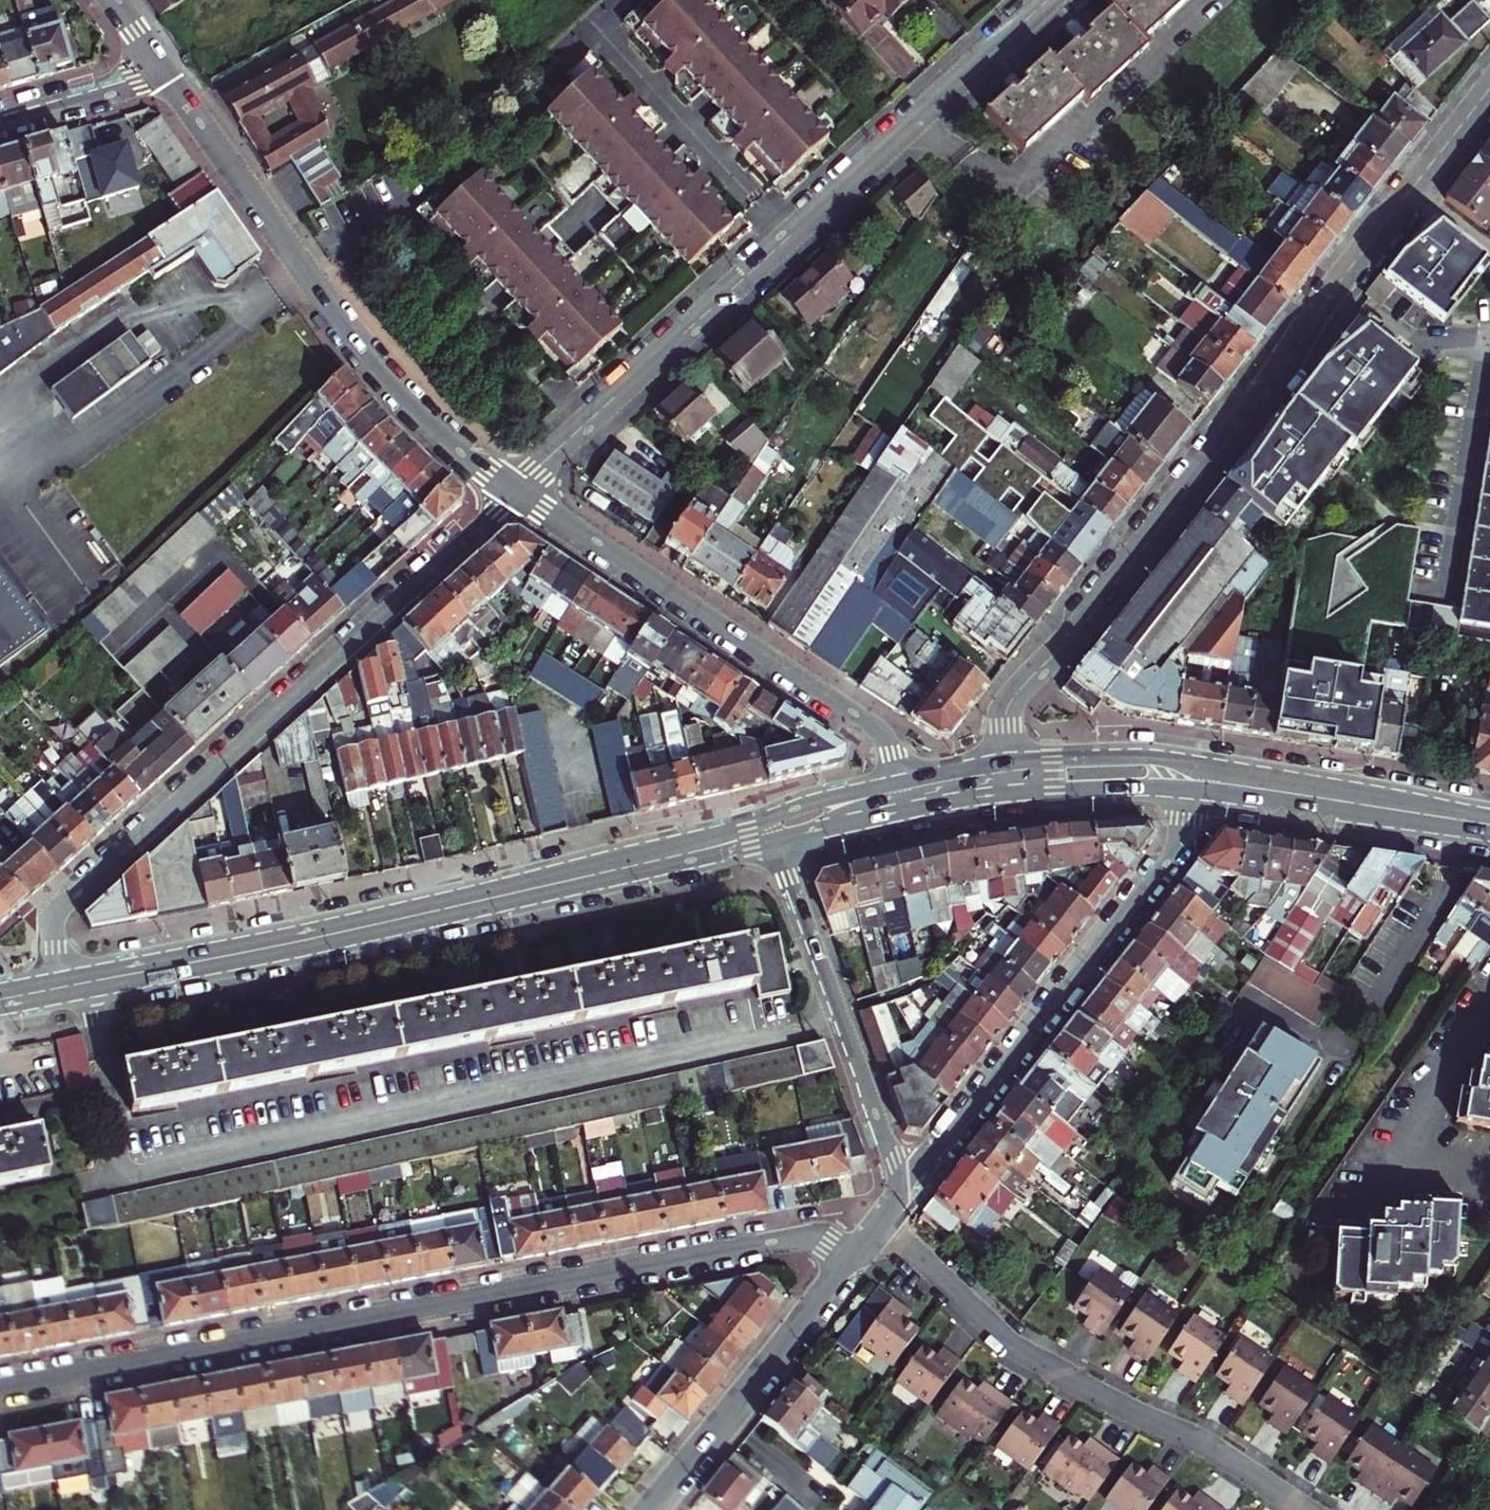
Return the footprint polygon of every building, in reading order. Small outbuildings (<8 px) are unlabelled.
[(26,14),(41,10),(38,0),(22,0),(26,14)] [(162,12),(179,0),(153,0),(162,12)] [(432,0),(391,0),(378,7),(392,31),(436,7),(432,0)] [(692,0),(665,0),(650,14),(640,2),(616,24),(628,37),(631,34),(636,29),(665,61),(660,65),(656,69),(667,80),(666,89),(681,105),(694,94),(714,117),(702,128),(716,144),(725,145),(736,157),(739,153),(744,149),(773,180),(768,185),(764,188),(776,201),(800,179),(790,168),(805,154),(820,141),(806,126),(785,103),(763,79),(750,64),(737,50),(715,26),(694,3),(692,0)] [(903,5),(899,0),(826,0),(822,3),(852,37),(870,20),(877,15),(883,22),(903,5)] [(1107,0),(1112,6),(1087,29),(1082,33),(1077,38),(1053,60),(1048,54),(1023,77),(1018,82),(1012,86),(987,110),(1024,151),(1085,95),(1090,100),(1149,46),(1144,41),(1189,0),(1107,0)] [(1388,47),(1379,55),(1412,90),(1489,22),(1484,15),(1473,2),(1447,24),(1441,16),(1394,55),(1388,47)] [(26,14),(28,24),(42,74),(53,71),(60,69),(59,63),(76,58),(61,4),(41,10),(26,14)] [(328,65),(392,31),(378,7),(315,41),(328,65)] [(1434,8),(1388,47),(1394,55),(1441,16),(1434,8)] [(12,82),(29,77),(42,74),(28,24),(0,31),(0,38),(12,82)] [(636,29),(631,34),(660,65),(665,61),(636,29)] [(12,82),(0,38),(0,86),(12,82)] [(1259,71),(1281,88),(1300,65),(1280,49),(1259,71)] [(313,80),(298,51),(223,92),(252,139),(270,168),(293,156),(319,204),(342,191),(330,168),(347,159),(306,84),(313,80)] [(569,88),(472,175),(442,202),(433,191),(408,212),(420,225),(424,222),(429,217),(457,249),(452,253),(449,257),(459,269),(459,277),(473,293),(486,282),(507,305),(494,317),(509,332),(518,333),(528,345),(532,341),(537,337),(565,368),(560,373),(557,376),(569,389),(592,367),(582,356),(597,343),(612,329),(622,340),(688,280),(679,269),(693,256),(709,241),(719,253),(743,231),(731,218),(728,221),(722,226),(694,195),(699,190),(703,187),(693,175),(693,167),(678,151),(665,162),(645,139),(657,128),(642,111),(634,111),(624,99),(620,102),(615,107),(586,75),(591,71),(595,68),(583,55),(560,77),(569,88)] [(620,102),(591,71),(586,75),(615,107),(620,102)] [(1247,101),(1260,112),(1281,88),(1259,71),(1238,94),(1243,98),(1247,101)] [(1422,131),(1435,115),(1413,92),(1402,105),(1394,98),(1374,123),(1376,125),(1407,151),(1422,131)] [(176,187),(202,170),(162,112),(137,130),(176,187)] [(1357,149),(1388,174),(1399,161),(1407,151),(1376,125),(1357,149)] [(53,204),(57,202),(49,176),(76,168),(65,130),(47,135),(25,142),(43,204),(51,229),(56,227),(55,221),(58,220),(53,204)] [(1481,151),(1489,158),(1489,140),(1481,151)] [(1346,141),(1327,164),(1338,173),(1369,198),(1379,186),(1388,174),(1357,149),(1346,141)] [(25,142),(11,146),(0,149),(0,173),(12,213),(43,204),(25,142)] [(108,148),(89,154),(102,197),(138,187),(126,143),(108,148)] [(744,149),(739,153),(768,185),(773,180),(744,149)] [(1481,151),(1474,160),(1465,172),(1489,192),(1489,158),(1481,151)] [(1180,157),(1159,179),(1165,184),(1185,162),(1180,157)] [(920,217),(937,191),(920,169),(919,168),(895,190),(920,217)] [(1333,169),(1315,191),(1321,195),(1338,173),(1333,169)] [(216,190),(202,170),(176,187),(165,193),(180,214),(216,190)] [(1282,171),(1268,189),(1277,196),(1335,242),(1345,231),(1353,220),(1321,195),(1315,191),(1304,182),(1301,186),(1282,171)] [(1489,227),(1489,192),(1465,172),(1456,184),(1447,195),(1489,227)] [(0,173),(0,216),(12,213),(0,173)] [(1369,198),(1338,173),(1321,195),(1353,220),(1362,208),(1369,198)] [(1149,190),(1177,213),(1187,201),(1165,184),(1159,179),(1149,190)] [(156,278),(197,251),(217,282),(232,284),(242,278),(240,274),(266,256),(245,228),(216,190),(180,214),(68,288),(45,303),(39,305),(9,318),(6,321),(26,349),(150,269),(156,278)] [(728,221),(699,190),(694,195),(722,226),(728,221)] [(1177,213),(1149,190),(1121,220),(1170,258),(1194,227),(1177,213)] [(1277,196),(1259,220),(1287,242),(1317,265),(1326,254),(1335,242),(1277,196)] [(1187,201),(1177,213),(1194,227),(1206,236),(1212,229),(1216,225),(1187,201)] [(1489,263),(1431,216),(1418,232),(1409,243),(1406,240),(1365,290),(1381,303),(1396,284),(1443,321),(1489,263)] [(429,217),(424,222),(452,253),(457,249),(429,217)] [(1170,258),(1121,220),(1105,238),(1121,251),(1132,237),(1139,243),(1135,247),(1161,268),(1170,258)] [(1223,237),(1226,233),(1216,225),(1212,229),(1223,237)] [(1206,236),(1225,252),(1235,240),(1226,233),(1223,237),(1212,229),(1206,236)] [(1235,240),(1225,252),(1228,255),(1258,278),(1273,258),(1241,232),(1235,240)] [(1258,278),(1288,303),(1304,282),(1317,265),(1287,242),(1273,258),(1258,278)] [(857,281),(829,250),(807,270),(784,292),(812,322),(857,281)] [(1096,252),(1083,268),(1095,277),(1107,261),(1096,252)] [(1288,303),(1258,278),(1228,255),(1218,268),(1236,283),(1222,300),(1228,304),(1264,333),(1276,318),(1288,303)] [(1204,285),(1194,297),(1219,317),(1221,319),(1254,346),(1259,340),(1264,333),(1228,304),(1222,300),(1204,285)] [(1249,353),(1254,346),(1221,319),(1215,328),(1203,318),(1187,305),(1178,315),(1190,324),(1240,364),(1249,353)] [(783,348),(755,318),(737,334),(719,351),(747,382),(783,348)] [(26,349),(6,321),(0,324),(0,366),(26,349)] [(1274,417),(1225,480),(1249,500),(1264,512),(1284,527),(1347,445),(1352,449),(1398,390),(1411,399),(1426,379),(1355,321),(1323,362),(1282,416),(1278,413),(1274,417)] [(1166,331),(1162,336),(1173,345),(1189,358),(1192,360),(1224,385),(1234,372),(1240,364),(1190,324),(1177,341),(1166,331)] [(73,417),(155,357),(152,353),(164,344),(152,328),(140,337),(134,329),(53,388),(73,417)] [(537,337),(532,341),(560,373),(565,368),(537,337)] [(979,357),(957,339),(948,354),(970,371),(979,357)] [(1173,345),(1158,364),(1177,380),(1208,405),(1216,395),(1224,385),(1192,360),(1189,358),(1173,345)] [(959,387),(970,371),(948,354),(935,372),(951,385),(959,387)] [(351,375),(345,367),(298,415),(276,437),(292,451),(306,436),(312,429),(333,408),(359,383),(351,375)] [(951,385),(935,372),(927,384),(944,397),(950,402),(959,387),(951,385)] [(717,409),(689,378),(673,393),(657,408),(671,423),(684,438),(717,409)] [(345,425),(374,400),(368,393),(359,383),(333,408),(312,429),(306,436),(321,450),(345,425)] [(1119,428),(1125,433),(1156,393),(1146,386),(1115,425),(1119,428)] [(1156,393),(1125,433),(1130,437),(1163,463),(1178,444),(1193,424),(1156,393)] [(975,421),(950,402),(944,397),(930,417),(955,439),(938,459),(953,471),(957,475),(969,461),(981,471),(970,485),(996,506),(1008,491),(1020,501),(1032,484),(1041,473),(1027,462),(1003,443),(989,461),(976,451),(990,433),(982,427),(975,421)] [(359,443),(389,417),(382,409),(374,400),(345,425),(321,450),(318,453),(334,468),(339,464),(359,443)] [(984,410),(975,421),(982,427),(990,433),(1003,443),(1027,462),(1041,473),(1045,476),(1059,459),(1061,457),(1013,420),(1011,424),(996,412),(993,417),(984,410)] [(374,459),(403,431),(395,424),(389,417),(359,443),(339,464),(347,473),(342,478),(348,485),(362,471),(374,459)] [(730,440),(752,465),(754,463),(768,442),(770,440),(752,420),(730,440)] [(1269,735),(1285,738),(1348,748),(1367,751),(1378,685),(1379,678),(1380,674),(1361,670),(1371,616),(1406,622),(1405,625),(1458,635),(1459,622),(1489,629),(1489,421),(1457,608),(1407,602),(1420,530),(1396,525),(1372,542),(1368,536),(1363,539),(1331,535),(1300,541),(1279,675),(1277,685),(1269,735)] [(684,438),(671,423),(667,426),(684,445),(702,428),(699,425),(684,438)] [(898,427),(817,549),(806,566),(847,595),(858,582),(868,590),(912,527),(917,520),(934,497),(953,471),(938,459),(898,427)] [(886,437),(871,427),(851,459),(866,469),(886,437)] [(1125,433),(1119,428),(1100,453),(1105,457),(1111,461),(1130,437),(1125,433)] [(380,484),(390,475),(419,448),(414,442),(403,431),(374,459),(362,471),(367,476),(347,495),(358,506),(365,499),(376,488),(379,485),(380,484)] [(1163,463),(1130,437),(1111,461),(1144,488),(1153,475),(1163,463)] [(752,465),(762,472),(778,449),(768,442),(754,463),(752,465)] [(593,478),(654,521),(682,480),(667,470),(661,478),(615,446),(605,460),(593,478)] [(405,490),(434,463),(427,455),(419,448),(390,475),(380,484),(379,485),(376,488),(365,499),(380,514),(405,490)] [(1139,493),(1144,488),(1111,461),(1105,457),(1096,469),(1097,470),(1135,499),(1139,493)] [(1059,459),(1045,476),(1051,481),(1079,503),(1112,528),(1120,517),(1126,509),(1092,484),(1092,485),(1059,459)] [(411,514),(450,478),(443,471),(434,463),(405,490),(380,514),(394,530),(402,523),(406,519),(411,514)] [(713,573),(731,586),(760,543),(731,523),(765,474),(762,472),(752,465),(731,497),(710,527),(690,557),(713,573)] [(1098,477),(1092,484),(1126,509),(1131,503),(1135,499),(1097,470),(1094,474),(1098,477)] [(934,497),(990,541),(999,528),(1009,516),(996,506),(970,485),(957,475),(953,471),(934,497)] [(411,514),(406,519),(402,523),(394,530),(329,590),(346,610),(461,504),(460,498),(460,489),(450,478),(411,514)] [(234,479),(200,511),(214,528),(249,496),(234,479)] [(1249,500),(1225,480),(1213,495),(1201,510),(1235,537),(1246,524),(1251,528),(1264,512),(1249,500)] [(263,481),(249,496),(262,511),(272,500),(277,496),(263,481)] [(1014,508),(1024,516),(1038,531),(1050,515),(1055,519),(1061,528),(1092,553),(1100,543),(1112,528),(1079,503),(1071,515),(1032,484),(1020,501),(1014,508)] [(690,557),(710,527),(731,497),(713,485),(708,493),(701,488),(666,540),(678,548),(690,557)] [(272,500),(262,511),(275,528),(286,517),(272,500)] [(999,528),(1005,533),(1010,537),(1024,516),(1014,508),(1009,516),(999,528)] [(1187,651),(1228,592),(1241,601),(1271,567),(1235,537),(1201,510),(1103,637),(1100,641),(1130,665),(1142,675),(1167,662),(1180,646),(1187,651)] [(214,528),(200,511),(186,525),(206,547),(220,534),(214,528)] [(1092,553),(1061,528),(1055,519),(1050,515),(1038,531),(1049,543),(1081,568),(1087,561),(1092,553)] [(764,609),(789,574),(790,559),(788,551),(780,545),(791,531),(775,520),(760,543),(731,586),(751,599),(764,609)] [(917,520),(912,527),(957,564),(962,557),(917,520)] [(206,547),(186,525),(175,535),(195,557),(206,547)] [(957,564),(912,527),(868,590),(871,593),(914,625),(942,588),(955,599),(958,601),(963,594),(975,578),(957,564)] [(990,541),(996,546),(1005,533),(999,528),(990,541)] [(512,531),(506,532),(495,541),(524,571),(531,563),(537,567),(548,549),(519,529),(512,531)] [(1027,545),(1022,541),(1019,544),(1069,583),(1075,576),(1081,568),(1049,543),(1038,531),(1027,545)] [(1005,533),(996,546),(1000,549),(1010,537),(1005,533)] [(195,557),(175,535),(167,542),(187,565),(195,557)] [(524,571),(495,541),(487,548),(479,556),(507,586),(518,598),(519,596),(521,593),(524,588),(518,585),(522,579),(526,573),(524,571)] [(187,565),(167,542),(159,550),(179,572),(187,565)] [(1064,590),(1069,583),(1019,544),(1015,550),(1021,554),(1013,564),(1057,599),(1064,590)] [(308,566),(303,559),(291,546),(283,553),(301,572),(308,566)] [(308,566),(316,575),(328,564),(314,548),(303,559),(308,566)] [(559,557),(548,549),(537,567),(531,577),(527,582),(524,587),(524,588),(521,593),(519,596),(539,609),(544,601),(551,591),(570,563),(559,557)] [(179,572),(159,550),(149,560),(169,582),(179,572)] [(1013,564),(998,552),(989,565),(998,572),(1011,582),(1008,586),(999,598),(1035,627),(1039,621),(1047,611),(1057,599),(1013,564)] [(507,586),(479,556),(469,564),(461,572),(488,602),(507,586)] [(169,582),(149,560),(140,568),(158,587),(160,590),(169,582)] [(50,629),(0,562),(0,666),(50,629)] [(582,572),(570,563),(551,591),(544,601),(539,609),(560,623),(565,615),(572,605),(591,578),(582,572)] [(288,585),(295,593),(316,575),(308,566),(301,572),(288,585)] [(847,595),(806,566),(768,622),(792,639),(810,650),(847,595)] [(84,620),(101,639),(158,587),(140,568),(84,620)] [(251,592),(233,571),(221,581),(240,602),(251,592)] [(495,611),(461,572),(451,581),(442,589),(477,627),(495,611)] [(1008,586),(1011,582),(998,572),(995,577),(1008,586)] [(329,625),(346,610),(329,590),(316,575),(295,593),(288,585),(286,583),(273,596),(285,610),(312,640),(329,625)] [(570,640),(580,625),(607,588),(599,583),(591,578),(572,605),(565,615),(560,623),(555,630),(570,640)] [(1014,653),(1035,627),(999,598),(975,578),(963,594),(971,600),(953,624),(984,648),(988,643),(1009,659),(1014,653)] [(522,579),(518,585),(524,588),(524,587),(527,582),(522,579)] [(240,602),(221,581),(219,584),(237,605),(240,602)] [(847,595),(810,650),(836,668),(864,627),(879,637),(886,627),(909,643),(912,638),(920,643),(922,640),(927,643),(918,655),(930,664),(944,674),(978,700),(982,694),(990,684),(926,635),(914,625),(871,593),(868,590),(858,582),(847,595)] [(230,611),(237,605),(219,584),(211,591),(230,611)] [(585,650),(595,635),(622,598),(614,593),(607,588),(580,625),(570,640),(585,650)] [(477,627),(442,589),(433,597),(422,607),(450,636),(461,649),(474,639),(482,648),(486,645),(490,641),(485,637),(477,627)] [(230,611),(211,591),(202,599),(221,620),(230,611)] [(1241,601),(1228,592),(1187,651),(1212,656),(1207,683),(1182,679),(1174,719),(1195,723),(1218,726),(1231,654),(1241,601)] [(599,660),(610,645),(637,608),(630,604),(622,598),(595,635),(585,650),(599,660)] [(221,620),(202,599),(193,607),(211,628),(221,620)] [(251,621),(261,631),(272,622),(259,606),(248,617),(251,621)] [(203,636),(211,628),(193,607),(183,615),(203,636)] [(461,649),(450,636),(422,607),(413,615),(403,625),(430,654),(446,671),(450,676),(464,664),(470,659),(461,649)] [(614,670),(651,617),(644,613),(637,608),(610,645),(599,660),(614,670)] [(302,650),(312,640),(285,610),(272,622),(261,631),(289,662),(302,650)] [(646,670),(673,632),(663,625),(651,617),(614,670),(612,672),(635,687),(646,670)] [(238,651),(226,663),(254,694),(272,678),(289,662),(261,631),(251,621),(229,642),(238,651)] [(125,666),(144,687),(164,668),(182,651),(189,645),(170,624),(125,666)] [(403,625),(393,634),(396,644),(400,660),(411,708),(430,703),(436,727),(446,771),(466,766),(455,723),(452,708),(450,703),(449,699),(448,695),(447,689),(443,674),(446,671),(430,654),(403,625)] [(670,677),(691,644),(681,638),(673,632),(646,670),(665,683),(670,677)] [(1468,637),(1458,635),(1455,648),(1466,650),(1468,637)] [(482,648),(471,658),(475,667),(498,660),(493,639),(490,641),(486,645),(482,648)] [(1094,708),(1101,699),(1130,665),(1100,641),(1066,685),(1079,696),(1094,708)] [(411,708),(396,644),(386,646),(377,649),(379,659),(392,712),(411,708)] [(680,697),(686,688),(708,656),(700,650),(691,644),(670,677),(665,683),(663,685),(661,688),(666,692),(673,697),(674,698),(678,700),(680,697)] [(1132,712),(1174,719),(1182,679),(1187,651),(1180,646),(1167,662),(1142,675),(1130,665),(1101,699),(1132,712)] [(541,680),(556,690),(571,699),(586,708),(601,688),(586,679),(571,669),(556,659),(541,650),(527,672),(541,680)] [(174,679),(193,661),(182,651),(164,668),(174,679)] [(1241,671),(1243,656),(1231,654),(1218,726),(1233,729),(1244,731),(1254,673),(1241,671)] [(700,697),(703,700),(725,667),(717,662),(708,656),(686,688),(680,697),(678,700),(682,703),(688,708),(693,701),(696,703),(700,697)] [(915,683),(882,657),(863,685),(936,735),(945,734),(951,733),(962,719),(929,694),(921,687),(915,683)] [(1395,670),(1397,659),(1383,657),(1381,668),(1395,670)] [(471,658),(470,659),(464,664),(469,677),(478,674),(475,667),(471,658)] [(226,663),(223,659),(166,712),(179,725),(197,746),(226,720),(254,694),(226,663)] [(386,713),(392,712),(379,659),(370,662),(359,664),(369,703),(372,717),(386,713)] [(1244,731),(1269,735),(1277,685),(1262,682),(1264,673),(1265,665),(1255,663),(1254,673),(1244,731)] [(713,707),(721,712),(744,679),(735,673),(725,667),(703,700),(700,697),(696,703),(693,701),(688,708),(696,713),(700,716),(701,716),(707,717),(713,707)] [(446,671),(443,674),(447,689),(457,687),(450,676),(446,671)] [(635,687),(612,672),(603,685),(625,701),(632,692),(635,687)] [(1264,673),(1262,682),(1277,685),(1279,675),(1264,673)] [(962,719),(978,700),(944,674),(929,694),(962,719)] [(339,683),(347,711),(353,710),(351,703),(355,702),(347,675),(339,683)] [(925,680),(920,677),(915,683),(921,687),(925,680)] [(742,717),(749,707),(760,690),(751,684),(744,679),(721,712),(713,707),(707,717),(729,732),(730,734),(735,726),(742,717)] [(339,683),(330,690),(335,708),(340,707),(342,713),(347,711),(339,683)] [(485,690),(491,705),(493,714),(504,757),(522,753),(520,742),(516,729),(513,717),(507,695),(505,685),(485,690)] [(1384,685),(1378,685),(1367,751),(1394,756),(1411,758),(1417,724),(1397,721),(1403,689),(1384,685)] [(467,704),(475,718),(486,762),(504,757),(493,714),(491,705),(485,690),(462,695),(464,699),(467,704)] [(759,724),(764,717),(769,720),(780,704),(770,697),(760,690),(749,707),(758,712),(753,720),(759,724)] [(1483,691),(1477,727),(1470,730),(1467,745),(1473,749),(1470,768),(1489,772),(1489,692),(1483,691)] [(687,800),(700,797),(682,728),(674,698),(673,697),(666,692),(655,694),(658,706),(679,802),(687,800)] [(450,703),(452,708),(455,723),(466,766),(486,762),(475,718),(467,704),(464,699),(462,695),(449,699),(450,703)] [(324,696),(311,708),(316,736),(330,733),(329,727),(330,727),(324,696)] [(427,775),(446,771),(436,727),(430,703),(411,708),(417,732),(427,775)] [(780,704),(769,720),(774,723),(785,707),(780,704)] [(669,805),(679,802),(658,706),(636,711),(643,742),(648,763),(659,807),(669,805)] [(742,717),(751,723),(753,720),(758,712),(749,707),(742,717)] [(793,712),(785,707),(774,723),(781,728),(793,736),(804,719),(793,712)] [(316,815),(330,812),(317,746),(316,736),(311,708),(291,726),(278,738),(283,764),(306,760),(316,815)] [(427,775),(411,708),(392,712),(398,736),(408,780),(427,775)] [(78,728),(85,736),(141,797),(148,791),(157,783),(138,762),(141,759),(129,746),(97,711),(78,728)] [(556,775),(553,762),(550,749),(547,736),(544,724),(541,711),(513,717),(516,729),(520,742),(522,753),(523,755),(526,767),(530,780),(533,793),(536,806),(539,819),(543,834),(569,828),(565,813),(562,800),(559,787),(556,775)] [(141,759),(138,762),(157,783),(177,764),(197,746),(179,725),(166,712),(152,725),(164,739),(141,759)] [(374,724),(378,741),(388,784),(408,780),(398,736),(392,712),(386,713),(372,717),(374,724)] [(338,750),(348,793),(349,793),(367,789),(368,789),(358,745),(353,729),(349,717),(343,718),(346,731),(334,734),(338,750)] [(597,752),(600,764),(603,777),(606,790),(609,802),(612,818),(639,812),(635,796),(632,784),(629,771),(627,761),(626,758),(623,746),(620,735),(620,733),(617,719),(591,726),(594,739),(597,752)] [(810,747),(811,750),(816,770),(844,763),(846,756),(847,748),(804,719),(793,736),(810,747)] [(781,728),(774,723),(770,727),(778,732),(781,728)] [(353,729),(358,745),(368,789),(388,784),(378,741),(374,724),(353,729)] [(78,743),(85,736),(78,728),(75,725),(68,732),(78,743)] [(164,739),(152,725),(129,746),(141,759),(164,739)] [(695,725),(682,728),(700,797),(712,795),(725,791),(715,750),(697,754),(695,746),(700,744),(695,725)] [(735,726),(730,734),(737,738),(742,731),(735,726)] [(775,737),(778,732),(770,727),(767,732),(775,737)] [(742,731),(737,738),(739,743),(749,786),(758,784),(768,781),(760,743),(742,731)] [(730,734),(729,732),(712,737),(715,750),(739,743),(737,738),(730,734)] [(775,737),(767,732),(760,743),(768,781),(793,776),(816,770),(811,750),(783,756),(779,739),(782,734),(778,732),(775,737)] [(626,758),(627,761),(629,771),(632,784),(635,796),(639,812),(649,809),(659,807),(648,763),(643,742),(628,745),(625,733),(620,735),(623,746),(626,758)] [(135,803),(141,797),(103,756),(96,748),(85,736),(78,743),(71,749),(89,768),(127,811),(135,803)] [(739,743),(715,750),(725,791),(736,789),(749,786),(739,743)] [(120,817),(127,811),(89,768),(71,749),(56,763),(74,782),(112,824),(120,817)] [(264,751),(237,775),(241,798),(271,792),(264,751)] [(241,798),(237,775),(223,789),(229,823),(232,822),(235,838),(239,840),(239,843),(220,846),(230,902),(246,898),(260,895),(249,841),(241,798)] [(28,799),(32,804),(78,855),(87,847),(96,839),(58,796),(43,780),(41,777),(23,794),(28,799)] [(105,831),(112,824),(74,782),(58,796),(96,839),(105,831)] [(367,789),(349,793),(352,808),(371,804),(367,789)] [(4,811),(8,816),(32,842),(59,873),(70,863),(78,855),(32,804),(28,799),(23,794),(4,811)] [(211,799),(190,817),(193,835),(197,858),(205,906),(219,904),(230,902),(220,846),(211,799)] [(149,917),(205,906),(197,858),(196,851),(193,835),(190,817),(82,916),(88,929),(149,917)] [(1126,826),(1091,826),(1097,872),(1117,887),(1154,839),(1145,825),(1126,826)] [(1078,827),(1064,828),(1071,878),(1085,887),(1097,872),(1091,826),(1078,827)] [(1053,829),(1039,831),(1048,880),(1060,890),(1071,878),(1064,828),(1053,829)] [(1030,897),(1034,897),(1048,880),(1039,831),(1030,832),(1016,834),(1028,897),(1030,897)] [(1231,833),(1220,831),(1190,869),(1175,888),(1209,914),(1216,904),(1219,901),(1208,893),(1221,876),(1231,878),(1228,882),(1232,884),(1236,879),(1243,835),(1231,833)] [(340,869),(334,833),(281,843),(282,852),(289,890),(316,885),(342,880),(340,869)] [(441,834),(422,838),(427,862),(436,859),(442,858),(446,857),(446,853),(441,834)] [(1006,835),(994,837),(1004,903),(1005,905),(1016,914),(1030,897),(1028,897),(1016,834),(1006,835)] [(281,843),(279,835),(257,839),(258,846),(264,845),(266,855),(282,852),(281,843)] [(1243,835),(1236,879),(1232,884),(1229,888),(1245,900),(1241,905),(1243,907),(1244,906),(1250,898),(1256,898),(1266,839),(1256,837),(1243,835)] [(987,885),(991,906),(1004,903),(994,837),(982,839),(971,841),(977,887),(987,885)] [(257,839),(249,841),(260,895),(274,893),(289,890),(282,852),(266,855),(264,845),(258,846),(257,839)] [(1279,900),(1289,843),(1276,841),(1266,839),(1256,898),(1250,898),(1244,906),(1267,911),(1279,900)] [(955,844),(940,846),(954,920),(959,943),(975,927),(961,901),(973,899),(974,905),(980,904),(977,887),(971,841),(955,844)] [(31,899),(47,884),(59,873),(32,842),(11,860),(0,848),(0,865),(31,899)] [(1264,914),(1282,925),(1330,849),(1309,846),(1289,843),(1279,900),(1267,911),(1264,914)] [(935,925),(954,920),(940,846),(929,848),(916,851),(935,925)] [(1263,955),(1292,975),(1320,931),(1368,855),(1348,852),(1330,849),(1282,925),(1263,955)] [(913,930),(935,925),(916,851),(905,853),(896,854),(893,855),(913,930)] [(888,936),(913,930),(893,855),(889,856),(882,858),(869,861),(888,936)] [(1380,857),(1368,855),(1320,931),(1328,936),(1337,923),(1349,931),(1394,860),(1380,857)] [(1408,862),(1394,860),(1349,931),(1344,937),(1359,947),(1378,918),(1374,916),(1382,903),(1391,909),(1421,864),(1408,862)] [(856,863),(844,866),(860,927),(867,952),(881,949),(891,947),(888,936),(869,861),(856,863)] [(13,915),(24,905),(31,899),(0,865),(0,900),(13,915)] [(831,934),(860,927),(844,866),(820,872),(816,879),(813,885),(831,934)] [(1104,903),(1117,887),(1097,872),(1085,887),(1071,878),(1060,890),(1093,916),(1104,903)] [(1489,894),(1489,875),(1488,875),(1476,873),(1435,938),(1433,942),(1441,948),(1450,936),(1449,929),(1452,924),(1464,933),(1489,894)] [(1034,897),(1043,904),(1080,933),(1085,926),(1093,916),(1060,890),(1048,880),(1034,897)] [(987,885),(977,887),(980,904),(991,906),(987,885)] [(1169,896),(1161,906),(1214,946),(1228,928),(1209,914),(1175,888),(1169,896)] [(1451,954),(1471,968),(1489,940),(1489,894),(1464,933),(1451,954)] [(4,924),(10,919),(13,915),(0,900),(0,927),(4,924)] [(1028,923),(1065,952),(1071,945),(1080,933),(1043,904),(1038,911),(1043,915),(1038,922),(1033,917),(1028,923)] [(1209,914),(1228,928),(1235,919),(1216,904),(1209,914)] [(1153,916),(1146,925),(1198,964),(1201,966),(1215,947),(1214,946),(1161,906),(1153,916)] [(1018,916),(1005,932),(1051,970),(1056,963),(1065,952),(1028,923),(1018,916)] [(1235,919),(1228,928),(1239,937),(1249,928),(1235,918),(1235,919)] [(989,951),(1036,989),(1043,980),(1051,970),(1005,932),(993,923),(986,931),(997,941),(989,951)] [(1198,964),(1146,925),(1138,935),(1131,945),(1181,983),(1184,984),(1198,964)] [(120,1063),(130,1110),(174,1102),(305,1076),(353,1067),(755,990),(757,1002),(789,995),(777,940),(704,953),(617,969),(526,986),(466,997),(430,1004),(342,1021),(258,1037),(177,1052),(120,1063)] [(1181,983),(1131,945),(1124,953),(1118,962),(1159,993),(1168,1000),(1181,983)] [(976,969),(1022,1007),(1028,998),(1036,989),(989,951),(987,948),(978,960),(966,950),(960,956),(976,969)] [(867,952),(872,970),(885,966),(881,949),(867,952)] [(1257,959),(1247,951),(1240,961),(1250,969),(1257,959)] [(1263,955),(1245,982),(1310,1028),(1328,1000),(1311,989),(1293,976),(1292,975),(1263,955)] [(1111,970),(1104,979),(1139,1006),(1141,1003),(1148,1009),(1159,993),(1118,962),(1111,970)] [(901,987),(895,963),(885,966),(872,970),(878,994),(901,987)] [(976,969),(960,989),(1007,1026),(1013,1018),(1022,1007),(976,969)] [(1139,1006),(1104,979),(1097,988),(1089,997),(1135,1033),(1144,1021),(1151,1026),(1156,1019),(1139,1006)] [(1317,979),(1311,989),(1328,1000),(1332,1003),(1338,994),(1317,979)] [(960,989),(947,1005),(993,1043),(998,1037),(1007,1026),(960,989)] [(1075,1015),(1120,1051),(1135,1033),(1089,997),(1082,1007),(1075,1015)] [(932,1023),(947,1005),(939,999),(925,1015),(932,1023)] [(880,1000),(859,1007),(861,1014),(885,1080),(910,1069),(902,1048),(885,1005),(883,1000),(880,1000)] [(932,1023),(942,1033),(978,1062),(984,1055),(993,1043),(947,1005),(932,1023)] [(1120,1051),(1075,1015),(1068,1024),(1060,1034),(1108,1072),(1123,1053),(1120,1051)] [(1144,1021),(1135,1033),(1141,1038),(1151,1026),(1144,1021)] [(917,1043),(964,1081),(971,1072),(978,1062),(942,1033),(932,1023),(917,1043)] [(1208,1110),(1196,1128),(1191,1137),(1202,1144),(1195,1156),(1191,1152),(1190,1153),(1169,1186),(1192,1201),(1196,1194),(1207,1201),(1215,1189),(1234,1201),(1253,1171),(1263,1154),(1317,1068),(1258,1031),(1241,1058),(1223,1046),(1210,1068),(1227,1079),(1219,1092),(1208,1110)] [(90,1084),(89,1074),(86,1060),(84,1046),(81,1033),(57,1038),(59,1050),(61,1064),(64,1078),(66,1088),(90,1084)] [(1053,1043),(1045,1053),(1093,1090),(1108,1072),(1060,1034),(1053,1043)] [(831,1076),(834,1075),(822,1043),(796,1048),(803,1081),(831,1076)] [(910,1069),(912,1069),(949,1101),(957,1089),(964,1081),(917,1043),(902,1048),(910,1069)] [(695,1102),(741,1093),(791,1083),(803,1081),(796,1048),(73,1189),(79,1223),(123,1217),(172,1209),(204,1202),(235,1196),(267,1189),(299,1183),(329,1176),(361,1170),(382,1165),(395,1163),(427,1156),(474,1146),(521,1137),(549,1131),(571,1127),(580,1125),(608,1119),(637,1114),(665,1108),(695,1102)] [(1071,1119),(1093,1090),(1045,1053),(1034,1068),(1017,1089),(1071,1129),(1075,1123),(1071,1119)] [(1485,1069),(1475,1068),(1472,1082),(1465,1080),(1463,1097),(1455,1095),(1450,1127),(1489,1133),(1489,1070),(1485,1069)] [(910,1069),(885,1080),(903,1133),(921,1135),(932,1120),(949,1101),(912,1069),(910,1069)] [(1209,1085),(1198,1103),(1208,1110),(1219,1092),(1209,1085)] [(1071,1129),(1017,1089),(1012,1097),(1004,1106),(1062,1150),(1074,1133),(1071,1129)] [(1186,1122),(1196,1128),(1208,1110),(1198,1103),(1186,1122)] [(998,1114),(990,1124),(1038,1161),(1048,1168),(1057,1156),(1062,1150),(1004,1106),(998,1114)] [(608,1119),(580,1125),(582,1140),(610,1135),(608,1119)] [(832,1127),(836,1146),(803,1151),(810,1190),(827,1186),(842,1183),(840,1166),(861,1163),(848,1124),(832,1127)] [(984,1133),(977,1141),(1025,1178),(1038,1161),(990,1124),(984,1133)] [(45,1171),(36,1127),(0,1133),(0,1180),(45,1171)] [(571,1127),(549,1131),(551,1144),(574,1140),(571,1127)] [(836,1146),(832,1127),(800,1133),(803,1151),(836,1146)] [(549,1131),(521,1137),(523,1150),(551,1144),(549,1131)] [(1191,1136),(1182,1149),(1190,1153),(1191,1152),(1195,1156),(1202,1144),(1191,1137),(1191,1136)] [(970,1150),(962,1159),(1015,1200),(1022,1205),(1027,1200),(1015,1191),(1025,1178),(977,1141),(970,1150)] [(810,1190),(803,1151),(753,1160),(759,1195),(776,1192),(776,1196),(785,1195),(810,1190)] [(1263,1154),(1253,1171),(1263,1177),(1274,1161),(1263,1154)] [(1057,1156),(1048,1168),(1057,1176),(1067,1163),(1057,1156)] [(949,1177),(1000,1217),(1015,1200),(962,1159),(955,1168),(949,1177)] [(707,1168),(711,1189),(717,1226),(735,1222),(764,1217),(759,1195),(753,1160),(707,1168)] [(397,1176),(395,1163),(382,1165),(385,1178),(397,1176)] [(652,1200),(658,1236),(674,1234),(687,1231),(680,1194),(676,1174),(648,1179),(649,1186),(652,1200)] [(957,1219),(983,1238),(1000,1217),(949,1177),(938,1191),(923,1210),(949,1230),(957,1219)] [(592,1196),(594,1209),(601,1247),(615,1244),(629,1241),(623,1205),(620,1192),(619,1181),(590,1186),(592,1196)] [(1090,1201),(1097,1207),(1112,1188),(1104,1182),(1090,1201)] [(652,1200),(649,1186),(620,1192),(623,1205),(652,1200)] [(711,1189),(680,1194),(687,1231),(702,1229),(717,1226),(711,1189)] [(1192,1201),(1188,1207),(1205,1218),(1213,1205),(1207,1201),(1196,1194),(1192,1201)] [(1118,1218),(1128,1204),(1114,1195),(1105,1209),(1118,1218)] [(594,1209),(592,1196),(561,1202),(563,1215),(594,1209)] [(1399,1215),(1396,1228),(1381,1226),(1382,1220),(1367,1217),(1367,1224),(1337,1220),(1327,1290),(1343,1293),(1359,1296),(1389,1301),(1390,1293),(1404,1295),(1405,1287),(1420,1289),(1422,1279),(1437,1281),(1438,1273),(1452,1275),(1464,1203),(1434,1199),(1432,1206),(1415,1204),(1414,1210),(1400,1208),(1399,1215)] [(652,1200),(623,1205),(629,1241),(645,1239),(658,1236),(652,1200)] [(561,1202),(533,1208),(535,1220),(563,1215),(561,1202)] [(501,1213),(503,1225),(535,1220),(533,1208),(501,1213)] [(563,1215),(570,1253),(584,1250),(601,1247),(594,1209),(563,1215)] [(522,1261),(542,1258),(535,1220),(503,1225),(501,1213),(486,1216),(495,1262),(511,1259),(512,1263),(522,1261)] [(1392,1214),(1383,1213),(1382,1220),(1381,1226),(1396,1228),(1399,1215),(1392,1214)] [(475,1231),(441,1238),(448,1274),(470,1270),(495,1266),(495,1262),(486,1216),(486,1214),(472,1216),(475,1231)] [(563,1215),(535,1220),(542,1258),(556,1255),(570,1253),(563,1215)] [(475,1231),(472,1216),(439,1222),(441,1238),(475,1231)] [(441,1238),(439,1222),(407,1228),(409,1243),(441,1238)] [(407,1228),(373,1234),(375,1249),(409,1243),(407,1228)] [(281,1266),(288,1303),(303,1300),(320,1297),(313,1260),(310,1245),(308,1232),(276,1237),(278,1249),(281,1266)] [(341,1240),(344,1255),(375,1249),(373,1234),(341,1240)] [(1161,1245),(1173,1253),(1180,1244),(1168,1235),(1161,1245)] [(1076,1246),(1063,1236),(1050,1256),(1063,1265),(1076,1246)] [(409,1243),(417,1280),(432,1277),(448,1274),(441,1238),(409,1243)] [(310,1245),(313,1260),(344,1255),(341,1240),(310,1245)] [(409,1243),(375,1249),(382,1286),(399,1283),(417,1280),(409,1243)] [(249,1272),(281,1266),(278,1249),(246,1255),(249,1272)] [(375,1249),(344,1255),(350,1292),(365,1289),(382,1286),(375,1249)] [(217,1277),(249,1272),(246,1255),(214,1260),(215,1265),(217,1277)] [(344,1255),(313,1260),(320,1297),(335,1294),(350,1292),(344,1255)] [(183,1270),(186,1283),(192,1320),(210,1316),(224,1314),(217,1277),(215,1265),(214,1260),(182,1265),(183,1268),(183,1270)] [(281,1266),(249,1272),(256,1308),(271,1306),(288,1303),(281,1266)] [(1087,1328),(1099,1336),(1139,1275),(1128,1268),(1123,1269),(1116,1279),(1097,1267),(1072,1304),(1086,1313),(1094,1318),(1087,1328)] [(183,1268),(151,1274),(153,1288),(186,1283),(183,1270),(183,1268)] [(1035,1280),(1048,1289),(1056,1277),(1043,1268),(1035,1280)] [(217,1277),(224,1314),(239,1311),(256,1308),(249,1272),(217,1277)] [(1452,1275),(1438,1273),(1437,1281),(1451,1283),(1452,1275)] [(89,1284),(92,1301),(124,1295),(137,1293),(134,1276),(89,1284)] [(28,1283),(33,1311),(63,1306),(60,1288),(59,1277),(28,1283)] [(698,1287),(726,1310),(757,1335),(769,1319),(775,1311),(765,1302),(775,1290),(758,1277),(698,1287)] [(1480,1294),(1488,1300),(1489,1296),(1489,1283),(1489,1282),(1480,1294)] [(28,1283),(0,1287),(0,1290),(5,1316),(33,1311),(28,1283)] [(89,1283),(60,1288),(63,1306),(92,1301),(89,1284),(89,1283)] [(153,1288),(160,1326),(176,1323),(192,1320),(186,1283),(153,1288)] [(858,1338),(891,1362),(916,1328),(903,1318),(897,1313),(903,1304),(876,1283),(832,1342),(848,1353),(858,1338)] [(1404,1295),(1419,1298),(1420,1289),(1405,1287),(1404,1295)] [(1133,1350),(1146,1358),(1176,1313),(1142,1290),(1119,1327),(1132,1335),(1140,1341),(1133,1350)] [(137,1293),(124,1295),(92,1301),(98,1337),(120,1333),(130,1331),(129,1326),(142,1324),(137,1293)] [(1357,1306),(1359,1296),(1343,1293),(1342,1304),(1357,1306)] [(661,1294),(647,1297),(659,1326),(684,1313),(661,1294)] [(85,1339),(98,1337),(92,1301),(63,1306),(69,1342),(85,1339)] [(903,1304),(897,1313),(903,1318),(910,1309),(906,1306),(903,1304)] [(63,1306),(33,1311),(39,1347),(55,1345),(69,1342),(63,1306)] [(708,1332),(739,1356),(749,1344),(757,1335),(726,1310),(708,1332)] [(33,1311),(5,1316),(11,1353),(25,1350),(39,1347),(33,1311)] [(577,1315),(560,1318),(559,1312),(548,1314),(524,1319),(531,1356),(582,1347),(577,1315)] [(1181,1372),(1194,1380),(1225,1334),(1191,1312),(1167,1348),(1181,1357),(1188,1362),(1181,1372)] [(1086,1313),(1079,1323),(1082,1325),(1087,1328),(1094,1318),(1086,1313)] [(0,1317),(0,1355),(11,1353),(5,1316),(0,1317)] [(494,1371),(492,1362),(531,1356),(524,1319),(495,1324),(471,1328),(479,1374),(494,1371)] [(1489,1363),(1489,1336),(1471,1323),(1463,1333),(1457,1329),(1451,1337),(1458,1342),(1473,1352),(1489,1363)] [(708,1332),(690,1353),(721,1377),(731,1366),(739,1356),(708,1332)] [(1228,1394),(1241,1403),(1273,1357),(1238,1334),(1214,1371),(1229,1380),(1235,1384),(1228,1394)] [(1132,1335),(1125,1345),(1130,1348),(1133,1350),(1140,1341),(1132,1335)] [(400,1382),(431,1377),(433,1388),(451,1385),(442,1339),(427,1342),(426,1337),(414,1339),(393,1343),(400,1382)] [(1458,1342),(1451,1337),(1439,1355),(1445,1359),(1458,1342)] [(377,1346),(360,1349),(368,1388),(400,1382),(393,1343),(377,1346)] [(921,1344),(894,1380),(926,1404),(960,1358),(949,1350),(942,1360),(933,1354),(921,1344)] [(945,1347),(941,1344),(933,1354),(942,1360),(949,1350),(945,1347)] [(690,1353),(682,1346),(663,1369),(672,1376),(690,1353)] [(330,1355),(338,1394),(368,1388),(360,1349),(345,1352),(330,1355)] [(1473,1352),(1461,1369),(1489,1389),(1489,1363),(1473,1352)] [(674,1377),(702,1400),(712,1389),(721,1377),(690,1353),(672,1376),(674,1377)] [(296,1361),(303,1400),(338,1394),(330,1355),(314,1358),(296,1361)] [(1439,1355),(1426,1374),(1432,1378),(1445,1359),(1439,1355)] [(494,1371),(532,1365),(531,1356),(492,1362),(494,1371)] [(1181,1357),(1174,1367),(1177,1369),(1181,1372),(1188,1362),(1181,1357)] [(282,1363),(266,1366),(273,1405),(303,1400),(296,1361),(282,1363)] [(1273,1424),(1285,1432),(1315,1386),(1283,1365),(1259,1401),(1272,1410),(1279,1414),(1273,1424)] [(234,1372),(242,1410),(273,1405),(266,1366),(250,1369),(234,1372)] [(588,1375),(579,1367),(568,1380),(577,1387),(588,1375)] [(672,1376),(663,1369),(644,1391),(655,1400),(674,1377),(672,1376)] [(1489,1418),(1489,1416),(1489,1389),(1461,1369),(1447,1388),(1489,1418)] [(822,1387),(799,1370),(788,1385),(776,1400),(830,1440),(844,1422),(821,1405),(814,1399),(822,1387)] [(245,1430),(242,1410),(234,1372),(218,1375),(203,1377),(210,1416),(214,1437),(245,1431),(245,1430)] [(1432,1378),(1426,1374),(1413,1392),(1418,1396),(1432,1378)] [(210,1416),(203,1377),(185,1381),(171,1384),(177,1421),(210,1416)] [(400,1382),(403,1393),(433,1388),(431,1377),(400,1382)] [(668,1409),(684,1423),(691,1414),(702,1400),(674,1377),(655,1400),(644,1391),(642,1390),(633,1401),(656,1421),(668,1409)] [(965,1438),(969,1433),(981,1442),(1011,1400),(988,1384),(982,1392),(975,1387),(961,1377),(934,1414),(965,1438)] [(975,1387),(982,1392),(988,1384),(984,1381),(981,1379),(975,1387)] [(1228,1394),(1235,1384),(1229,1380),(1222,1390),(1224,1392),(1228,1394)] [(400,1382),(368,1388),(372,1406),(388,1403),(387,1399),(403,1396),(403,1393),(400,1382)] [(145,1428),(177,1421),(171,1384),(154,1387),(138,1390),(145,1428)] [(821,1405),(830,1393),(822,1387),(814,1399),(821,1405)] [(338,1394),(341,1410),(341,1412),(372,1406),(368,1388),(338,1394)] [(1434,1406),(1476,1436),(1483,1427),(1489,1418),(1447,1388),(1434,1406)] [(105,1396),(109,1418),(91,1421),(101,1472),(125,1468),(123,1452),(121,1442),(112,1443),(110,1434),(145,1428),(138,1390),(122,1393),(105,1396)] [(1316,1453),(1328,1461),(1359,1415),(1325,1392),(1301,1429),(1315,1438),(1323,1444),(1316,1453)] [(306,1416),(341,1410),(338,1394),(303,1400),(306,1415),(306,1416)] [(273,1405),(275,1420),(306,1415),(303,1400),(273,1405)] [(769,1409),(762,1418),(822,1465),(837,1445),(830,1440),(776,1400),(769,1409)] [(242,1410),(245,1430),(276,1424),(275,1420),(273,1405),(242,1410)] [(625,1409),(588,1448),(616,1473),(633,1455),(650,1435),(625,1409)] [(1033,1420),(1039,1425),(1048,1414),(1044,1411),(1041,1409),(1033,1420)] [(1020,1410),(994,1443),(1026,1468),(1060,1423),(1048,1414),(1039,1425),(1033,1420),(1020,1410)] [(1272,1410),(1266,1419),(1269,1422),(1273,1424),(1279,1414),(1272,1410)] [(65,1422),(43,1426),(53,1477),(86,1470),(88,1481),(95,1486),(103,1485),(101,1472),(91,1421),(77,1424),(76,1420),(65,1422)] [(148,1447),(181,1441),(177,1421),(145,1428),(148,1447)] [(1371,1490),(1402,1444),(1368,1421),(1344,1457),(1358,1467),(1366,1471),(1358,1482),(1371,1490)] [(10,1437),(0,1438),(0,1472),(3,1491),(54,1481),(53,1477),(43,1426),(19,1431),(9,1433),(10,1437)] [(123,1452),(148,1447),(145,1428),(110,1434),(112,1443),(121,1442),(123,1452)] [(1072,1493),(1074,1490),(1086,1499),(1118,1457),(1095,1439),(1087,1449),(1082,1445),(1067,1434),(1040,1469),(1072,1493)] [(1082,1445),(1087,1449),(1095,1439),(1092,1437),(1090,1435),(1082,1445)] [(1315,1438),(1309,1448),(1312,1450),(1316,1453),(1323,1444),(1315,1438)] [(933,1489),(871,1442),(865,1450),(869,1453),(845,1484),(871,1505),(868,1509),(918,1509),(933,1489)] [(557,1462),(567,1470),(595,1496),(605,1485),(616,1473),(588,1448),(583,1443),(567,1461),(562,1457),(557,1462)] [(1436,1467),(1402,1444),(1371,1490),(1383,1498),(1390,1488),(1398,1493),(1412,1502),(1436,1467)] [(734,1451),(719,1468),(702,1488),(729,1509),(731,1509),(762,1474),(734,1451)] [(1103,1498),(1120,1509),(1144,1509),(1168,1477),(1156,1468),(1149,1477),(1142,1472),(1129,1462),(1103,1498)] [(1142,1472),(1149,1477),(1156,1468),(1152,1465),(1149,1463),(1142,1472)] [(1358,1482),(1366,1471),(1358,1467),(1351,1477),(1354,1479),(1358,1482)] [(547,1492),(567,1509),(582,1509),(586,1506),(595,1496),(567,1470),(547,1492)] [(547,1492),(527,1474),(506,1497),(511,1502),(519,1508),(521,1509),(567,1509),(547,1492)] [(414,1494),(394,1477),(368,1493),(385,1509),(399,1494),(407,1502),(414,1494)] [(1227,1509),(1203,1492),(1196,1501),(1189,1496),(1177,1487),(1160,1509),(1227,1509)] [(1189,1496),(1196,1501),(1203,1492),(1199,1489),(1195,1487),(1189,1496)] [(702,1488),(683,1509),(729,1509),(702,1488)] [(1398,1493),(1390,1488),(1383,1498),(1387,1501),(1390,1503),(1398,1493)] [(784,1493),(770,1509),(803,1509),(784,1493)] [(504,1509),(517,1509),(519,1508),(511,1502),(504,1509)]
